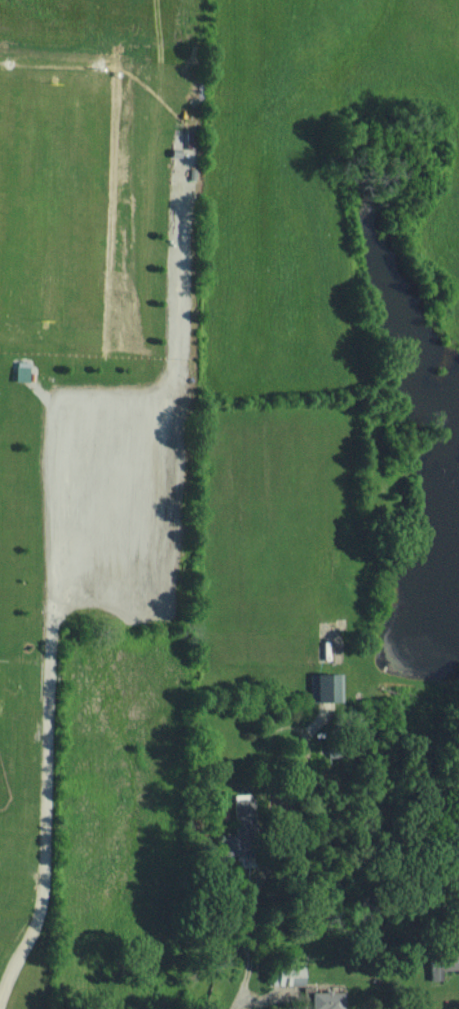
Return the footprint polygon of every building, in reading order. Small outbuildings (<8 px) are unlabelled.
[(14,380),(26,381),(27,363),(14,363),(14,380)] [(341,701),(341,672),(313,673),(313,701),(341,701)] [(441,980),(440,970),(457,970),(457,973),(458,973),(458,954),(428,955),(429,980),(441,980)] [(302,985),(303,967),(271,966),(271,984),(302,985)] [(309,991),(309,1008),(343,1008),(343,992),(309,991)]
